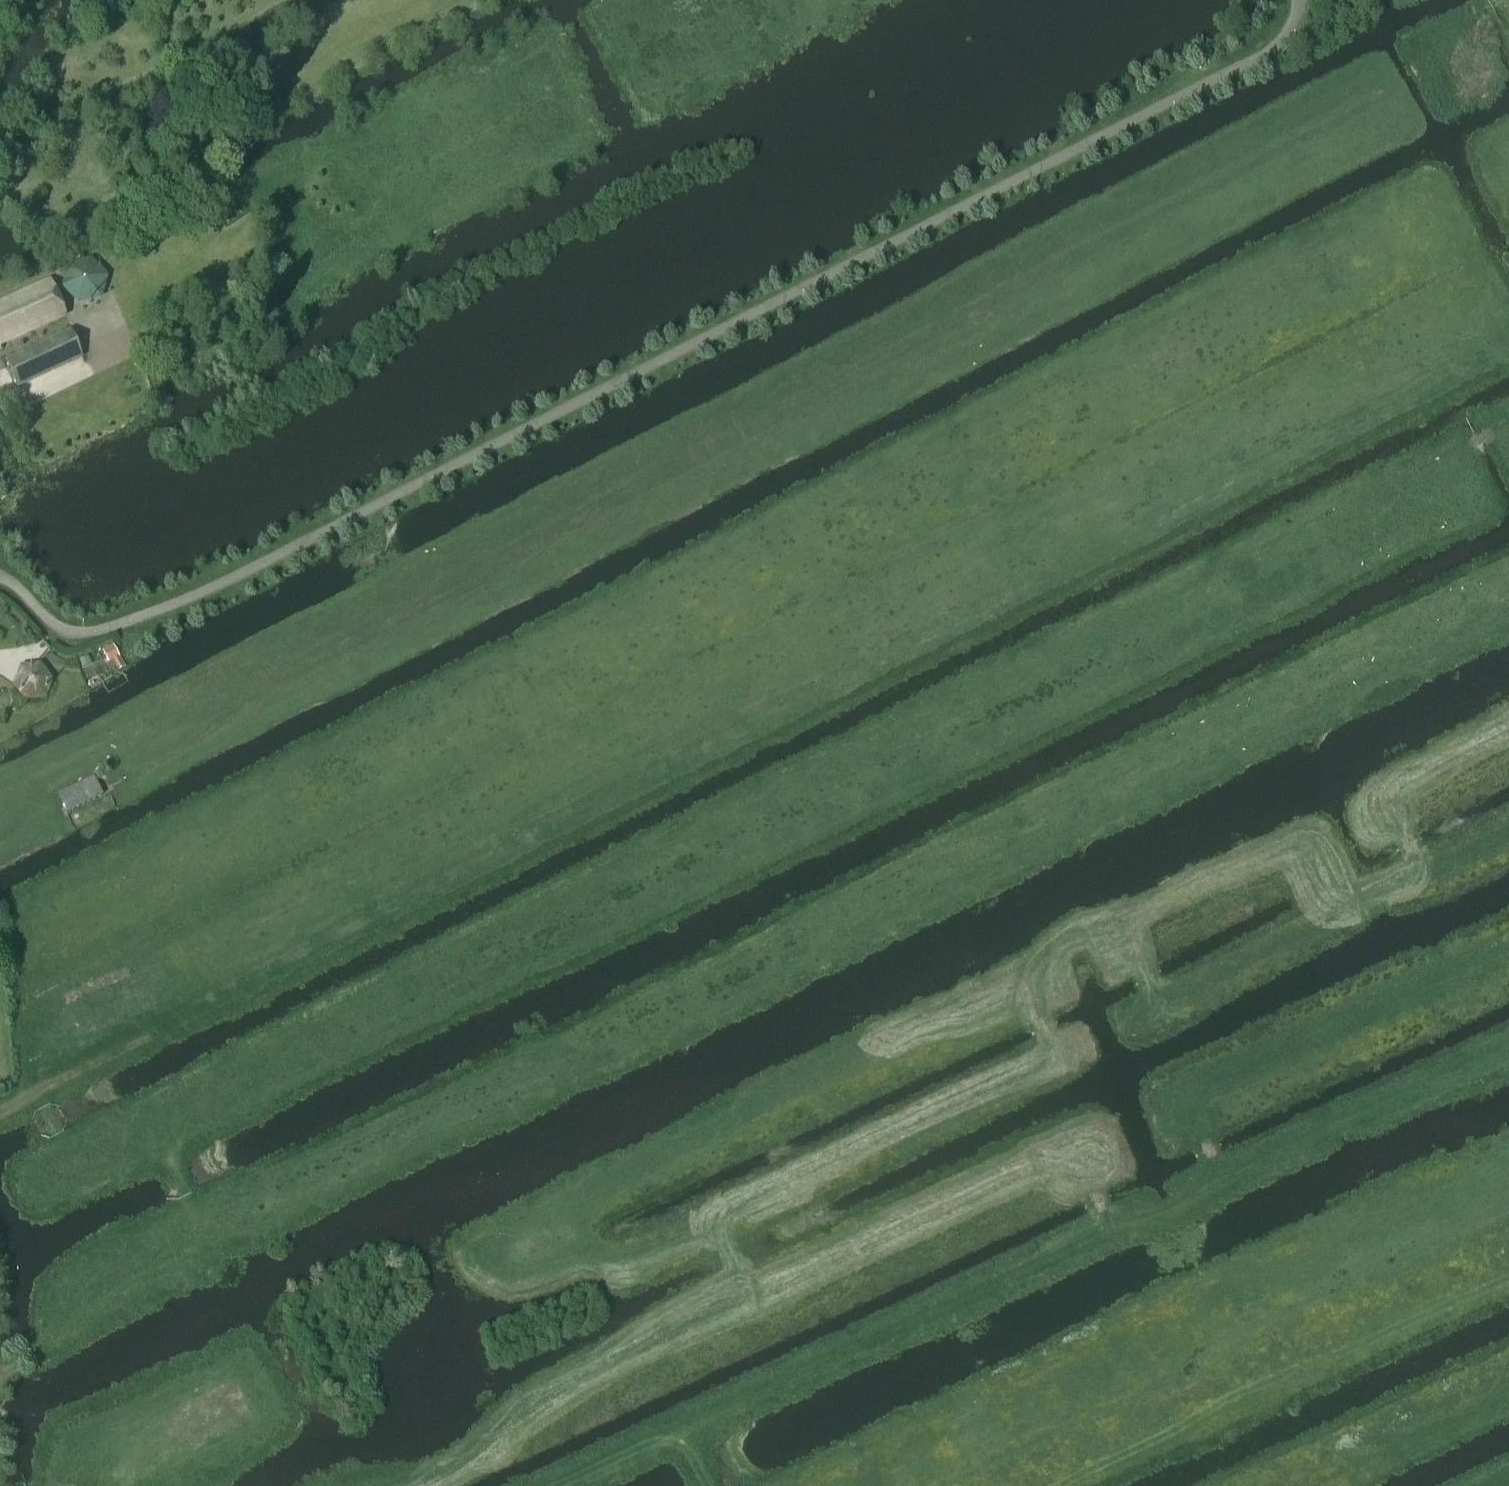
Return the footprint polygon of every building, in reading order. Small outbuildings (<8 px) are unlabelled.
[(66,316),(50,281),(0,303),(0,346),(66,316)] [(17,388),(82,357),(71,331),(6,362),(17,388)] [(114,662),(119,671),(126,667),(120,657),(113,646),(103,652),(109,664),(114,662)] [(25,702),(46,700),(52,679),(39,664),(18,666),(11,685),(25,702)] [(67,814),(102,797),(92,777),(57,794),(67,814)]
